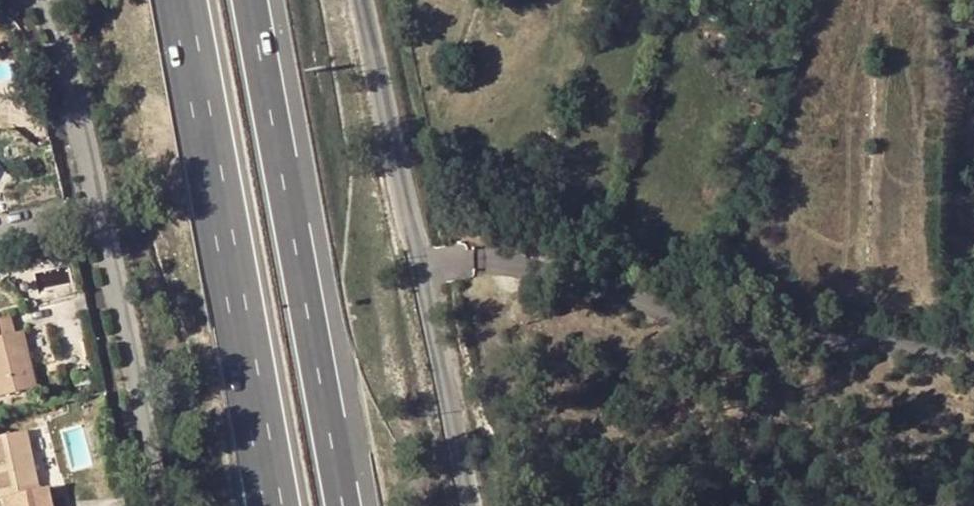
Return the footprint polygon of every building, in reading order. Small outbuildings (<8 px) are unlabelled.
[(749,101),(746,113),(761,115),(763,104),(749,101)] [(2,278),(8,274),(5,269),(0,272),(0,275),(2,278)] [(10,315),(0,318),(0,335),(14,332),(10,315)] [(36,386),(22,330),(14,332),(0,335),(0,395),(36,386)] [(2,505),(51,505),(47,487),(38,488),(25,430),(0,436),(0,498),(2,505)]
